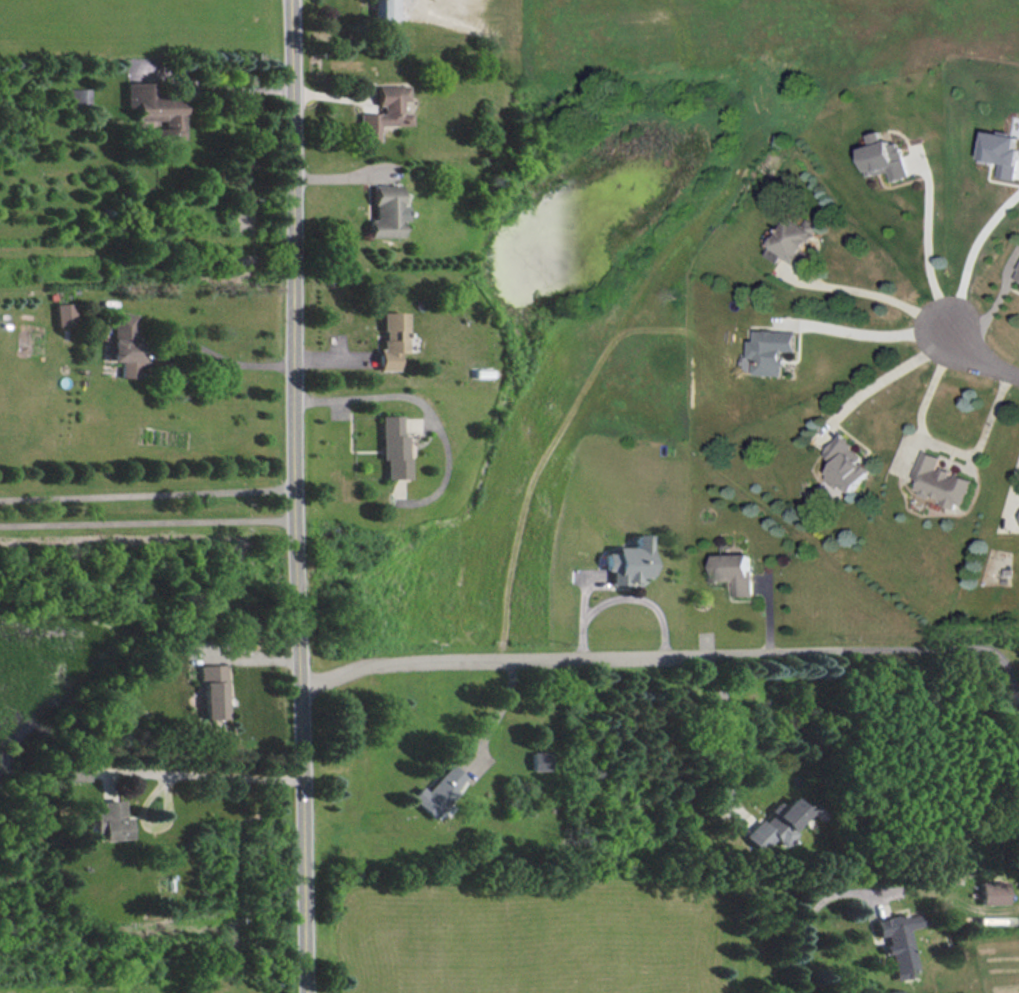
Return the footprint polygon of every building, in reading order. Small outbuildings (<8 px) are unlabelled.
[(394,0),(372,0),(371,19),(393,19),(394,0)] [(378,124),(410,124),(410,112),(401,112),(401,100),(407,100),(407,85),(376,85),(376,104),(381,104),(381,112),(358,112),(358,141),(378,141),(378,124)] [(90,88),(68,87),(67,105),(89,105),(90,88)] [(1018,159),(1018,148),(1017,147),(1018,136),(986,130),(980,159),(1001,163),(999,176),(1016,179),(1018,159)] [(870,175),(893,171),(895,180),(910,177),(902,139),(884,142),(882,131),(870,133),(873,145),(864,147),(870,175)] [(402,236),(402,220),(408,220),(408,205),(401,204),(401,184),(375,184),(375,219),(370,219),(370,236),(402,236)] [(805,267),(812,253),(808,251),(823,224),(810,218),(807,224),(790,215),(769,255),(782,261),(784,257),(805,267)] [(73,302),(55,302),(55,325),(74,325),(73,302)] [(378,369),(397,369),(397,351),(406,351),(407,311),(383,311),(382,347),(379,347),(378,369)] [(111,360),(122,360),(121,376),(138,377),(140,313),(113,313),(111,360)] [(786,375),(786,350),(798,350),(799,330),(758,329),(758,339),(752,339),(751,357),(757,357),(756,374),(786,375)] [(401,414),(381,415),(382,459),(385,459),(386,478),(409,477),(408,434),(402,434),(401,414)] [(871,468),(860,459),(864,454),(839,434),(824,452),(837,462),(825,477),(838,487),(841,483),(852,492),(871,468)] [(973,478),(939,467),(942,456),(923,449),(914,476),(920,478),(916,491),(963,507),(973,478)] [(610,582),(638,583),(638,576),(651,577),(652,533),(636,533),(636,546),(615,546),(615,552),(604,552),(604,570),(610,570),(610,582)] [(752,595),(751,553),(714,553),(714,580),(734,580),(734,595),(752,595)] [(201,664),(202,718),(225,717),(224,664),(201,664)] [(551,751),(531,751),(531,770),(552,769),(551,751)] [(432,817),(467,778),(451,763),(426,790),(420,785),(409,797),(432,817)] [(809,812),(792,796),(783,805),(778,800),(769,810),(770,811),(745,836),(761,852),(776,837),(784,845),(797,832),(793,828),(809,812)] [(98,839),(126,838),(125,816),(119,816),(119,799),(97,800),(98,812),(89,812),(90,832),(98,831),(98,839)] [(980,904),(1006,903),(1005,880),(979,880),(980,904)] [(873,918),(876,936),(884,935),(886,944),(882,945),(883,953),(889,952),(894,980),(916,976),(907,928),(921,925),(918,913),(904,915),(904,912),(873,918)]
